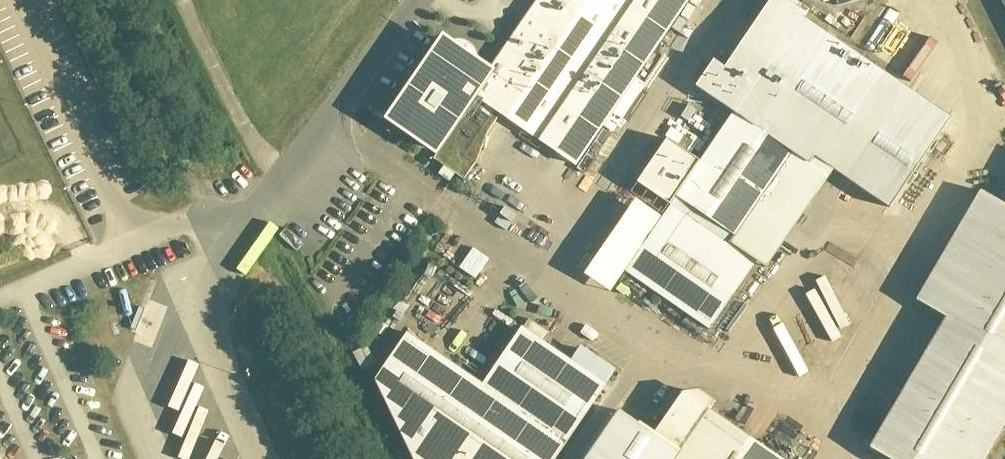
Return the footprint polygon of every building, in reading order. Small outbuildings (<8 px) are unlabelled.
[(487,67),(468,95),(471,96),(573,166),(687,0),(533,0),(487,67)] [(785,0),(764,0),(718,67),(707,60),(689,87),(728,114),(695,162),(662,139),(623,195),(630,200),(580,274),(607,292),(621,271),(707,329),(754,260),(763,266),(829,169),(884,206),(945,117),(889,79),(894,72),(881,64),(878,69),(800,16),(803,12),(785,0)] [(487,67),(434,32),(375,119),(430,156),(471,96),(468,95),(487,67)] [(1004,206),(976,190),(911,301),(940,317),(864,448),(884,458),(982,458),(1004,420),(1004,206)] [(457,269),(479,282),(492,261),(470,248),(457,269)] [(841,307),(860,320),(886,279),(867,267),(841,307)] [(745,344),(768,296),(756,290),(733,338),(745,344)] [(370,380),(409,458),(555,458),(616,370),(577,343),(567,358),(518,325),(478,383),(403,332),(370,380)] [(142,392),(157,397),(176,339),(162,334),(142,392)] [(182,439),(197,391),(186,387),(171,435),(182,439)] [(711,413),(717,405),(701,394),(683,394),(655,435),(620,411),(588,458),(779,458),(711,413)]
